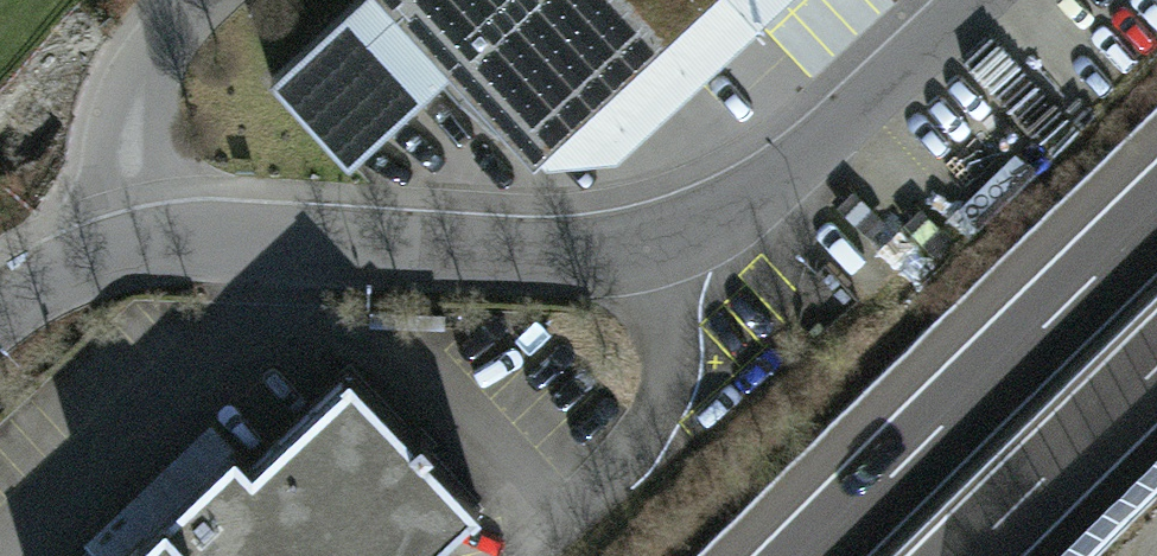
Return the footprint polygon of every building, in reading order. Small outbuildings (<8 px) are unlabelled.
[(364,11),(271,98),(341,172),(441,78),(522,164),(696,0),(354,0),(364,11)] [(753,30),(785,0),(725,0),(753,30)] [(471,527),(351,391),(238,490),(221,472),(125,555),(438,555),(471,527)]
